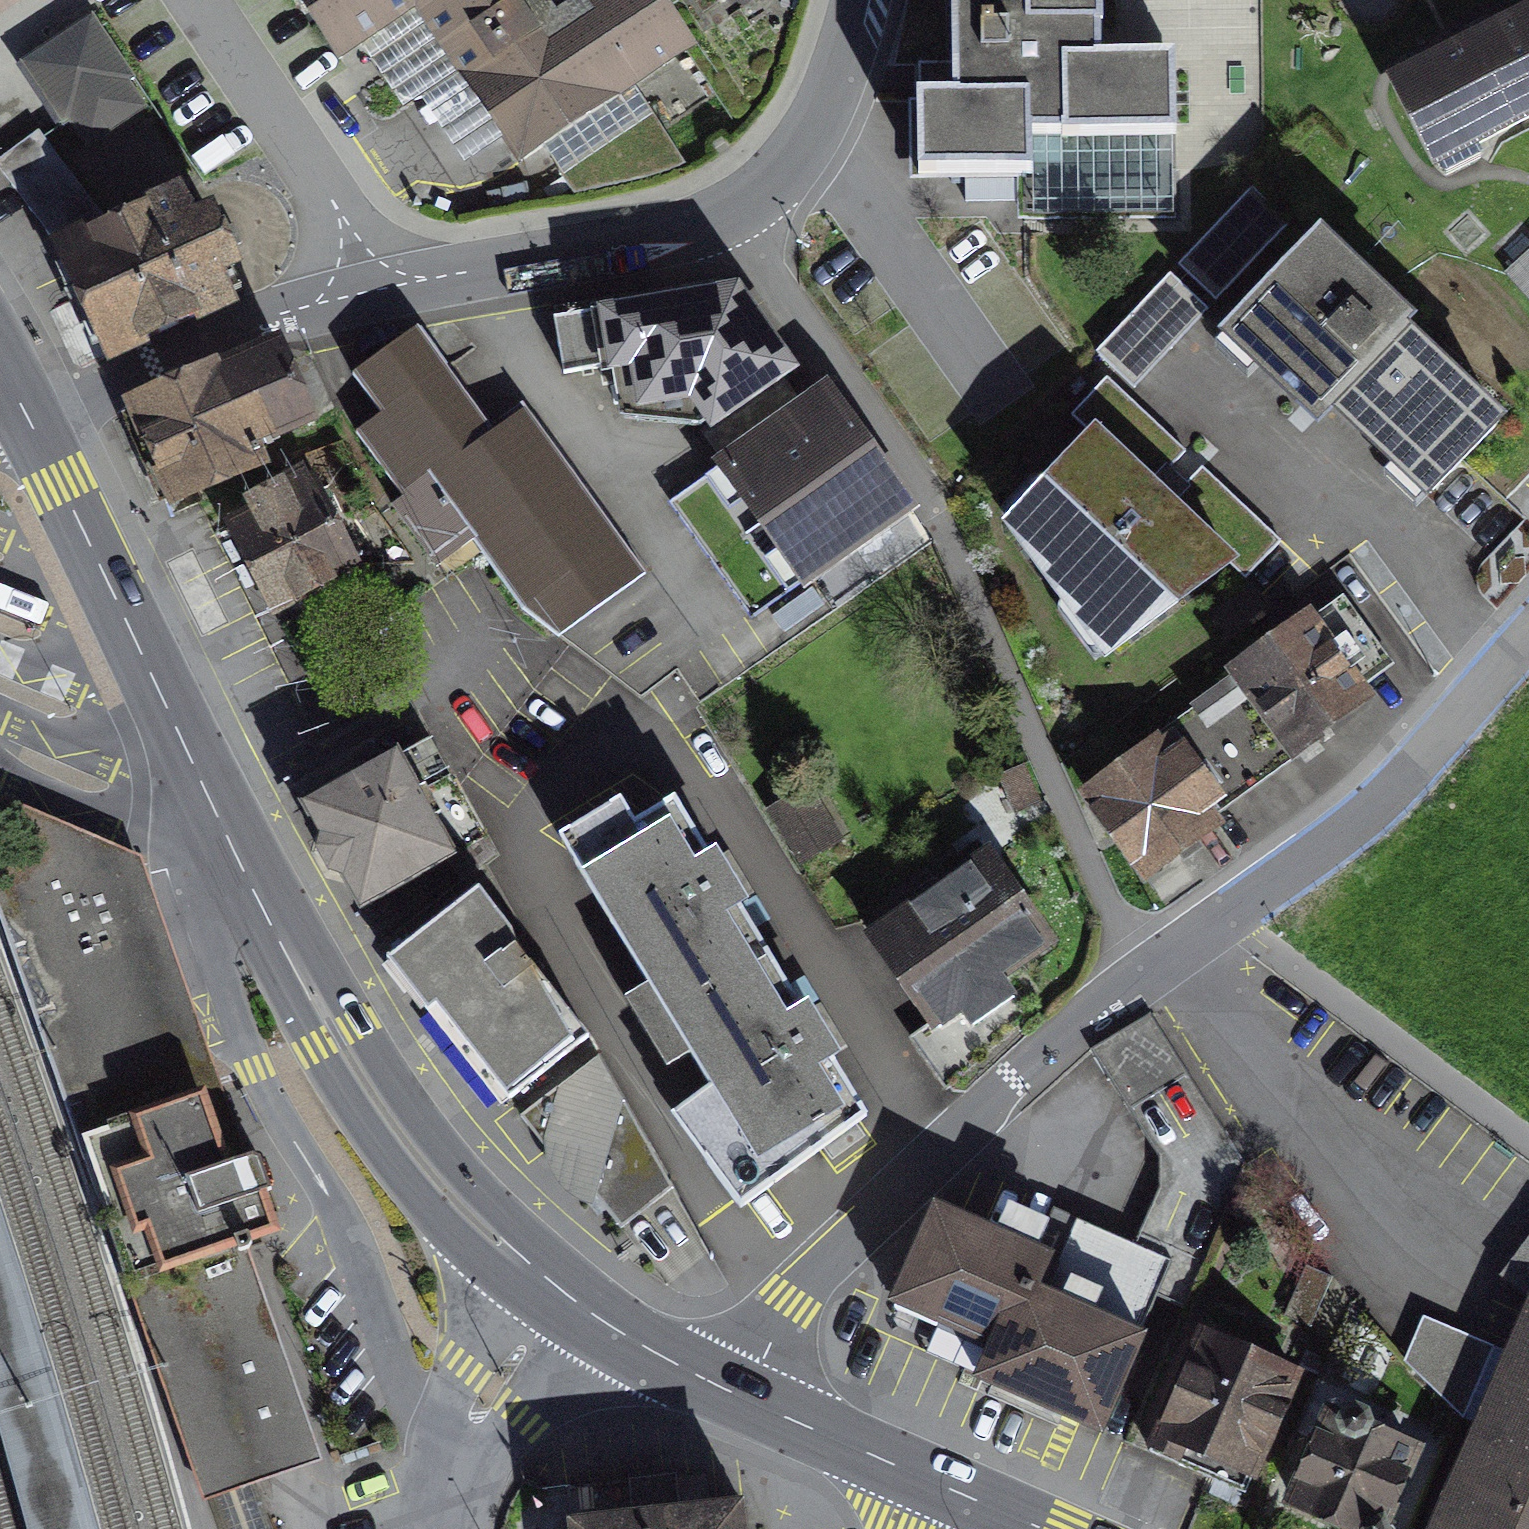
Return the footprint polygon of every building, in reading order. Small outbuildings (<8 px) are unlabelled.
[(340,61),(383,30),(404,61),(394,71),(395,87),(405,99),(425,98),(461,74),(521,164),(691,51),(657,0),(300,0),(340,61)] [(917,179),(1034,175),(1034,138),(1178,137),(1175,55),(1103,55),(1103,0),(951,0),(952,93),(916,95),(917,179)] [(1435,174),(1528,126),(1528,7),(1385,79),(1435,174)] [(90,15),(15,65),(59,129),(68,123),(87,150),(148,108),(130,80),(133,78),(90,15)] [(0,158),(0,169),(54,240),(49,242),(107,369),(237,308),(223,276),(245,268),(215,204),(193,212),(180,183),(138,201),(141,206),(110,219),(39,131),(0,158)] [(1291,222),(1252,186),(1179,265),(1218,301),(1291,222)] [(1417,331),(1321,242),(1218,351),(1319,445),(1335,427),(1429,515),(1509,430),(1410,338),(1417,331)] [(1504,273),(1528,301),(1528,251),(1504,273)] [(1209,311),(1169,274),(1095,353),(1135,389),(1209,311)] [(671,503),(753,620),(800,587),(804,592),(920,511),(828,382),(801,399),(786,381),(801,372),(740,285),(597,310),(597,314),(554,319),(564,375),(606,365),(608,376),(612,375),(616,419),(698,426),(719,457),(712,462),(717,470),(671,503)] [(419,326),(354,375),(382,414),(356,433),(403,497),(394,506),(439,567),(474,543),(524,610),(556,636),(646,572),(525,408),(494,430),(419,326)] [(281,333),(123,401),(171,513),(272,470),(263,449),(320,425),(281,333)] [(1234,569),(1247,579),(1283,542),(1106,378),(1071,414),(1089,432),(1001,524),(1106,668),(1234,569)] [(309,464),(218,511),(273,619),(365,572),(309,464)] [(1080,795),(1143,886),(1226,827),(1219,817),(1376,701),(1366,687),(1395,665),(1345,596),(1316,615),(1311,609),(1225,670),(1231,678),(1080,795)] [(398,750),(303,807),(320,839),(316,852),(328,876),(342,881),(361,916),(458,859),(455,854),(483,839),(431,739),(400,754),(398,750)] [(799,867),(844,841),(812,785),(767,810),(799,867)] [(94,1164),(117,1154),(121,1131),(167,1112),(178,1091),(203,1100),(225,1164),(247,1158),(201,1033),(139,852),(0,797),(0,911),(94,1164)] [(621,802),(560,839),(648,988),(624,1002),(667,1072),(690,1059),(711,1094),(672,1119),(739,1215),(869,1120),(835,1065),(842,1061),(808,1005),(801,1009),(741,910),(750,905),(716,850),(708,855),(675,800),(635,825),(621,802)] [(863,935),(933,1036),(960,1016),(970,1031),(1020,997),(1009,982),(1061,946),(988,846),(863,935)] [(480,891),(387,963),(428,1016),(432,1013),(501,1107),(589,1039),(480,891)] [(1161,1193),(1136,1246),(1171,1264),(1157,1299),(1191,1310),(1249,1167),(1147,1016),(1090,1051),(1161,1156),(1161,1193)] [(675,1190),(599,1058),(521,1115),(621,1230),(675,1190)] [(269,1229),(247,1158),(225,1164),(203,1100),(178,1091),(167,1112),(121,1131),(117,1154),(94,1164),(118,1232),(135,1285),(162,1367),(204,1504),(209,1502),(258,1485),(323,1462),(242,1239),(269,1229)] [(96,1515),(56,1385),(13,1246),(0,1204),(0,1440),(25,1528),(99,1528),(96,1515)] [(1059,1260),(935,1206),(887,1309),(984,1350),(970,1385),(1102,1441),(1149,1337),(1142,1335),(1157,1299),(1171,1264),(1136,1246),(1079,1219),(1059,1260)] [(1528,1299),(1528,1300),(1528,1240),(1500,1278),(1528,1299)] [(1528,1299),(1430,1528),(1528,1528),(1528,1300),(1528,1299)] [(1465,1407),(1495,1351),(1427,1314),(1396,1370),(1465,1407)] [(1252,1483),(1258,1485),(1305,1371),(1199,1328),(1145,1453),(1246,1497),(1252,1483)] [(1330,1528),(1392,1528),(1428,1447),(1375,1425),(1369,1413),(1356,1408),(1341,1412),(1326,1404),(1280,1507),(1330,1528)] [(258,1485),(209,1502),(218,1528),(274,1528),(258,1485)] [(567,1525),(568,1528),(746,1528),(743,1505),(567,1525)]
